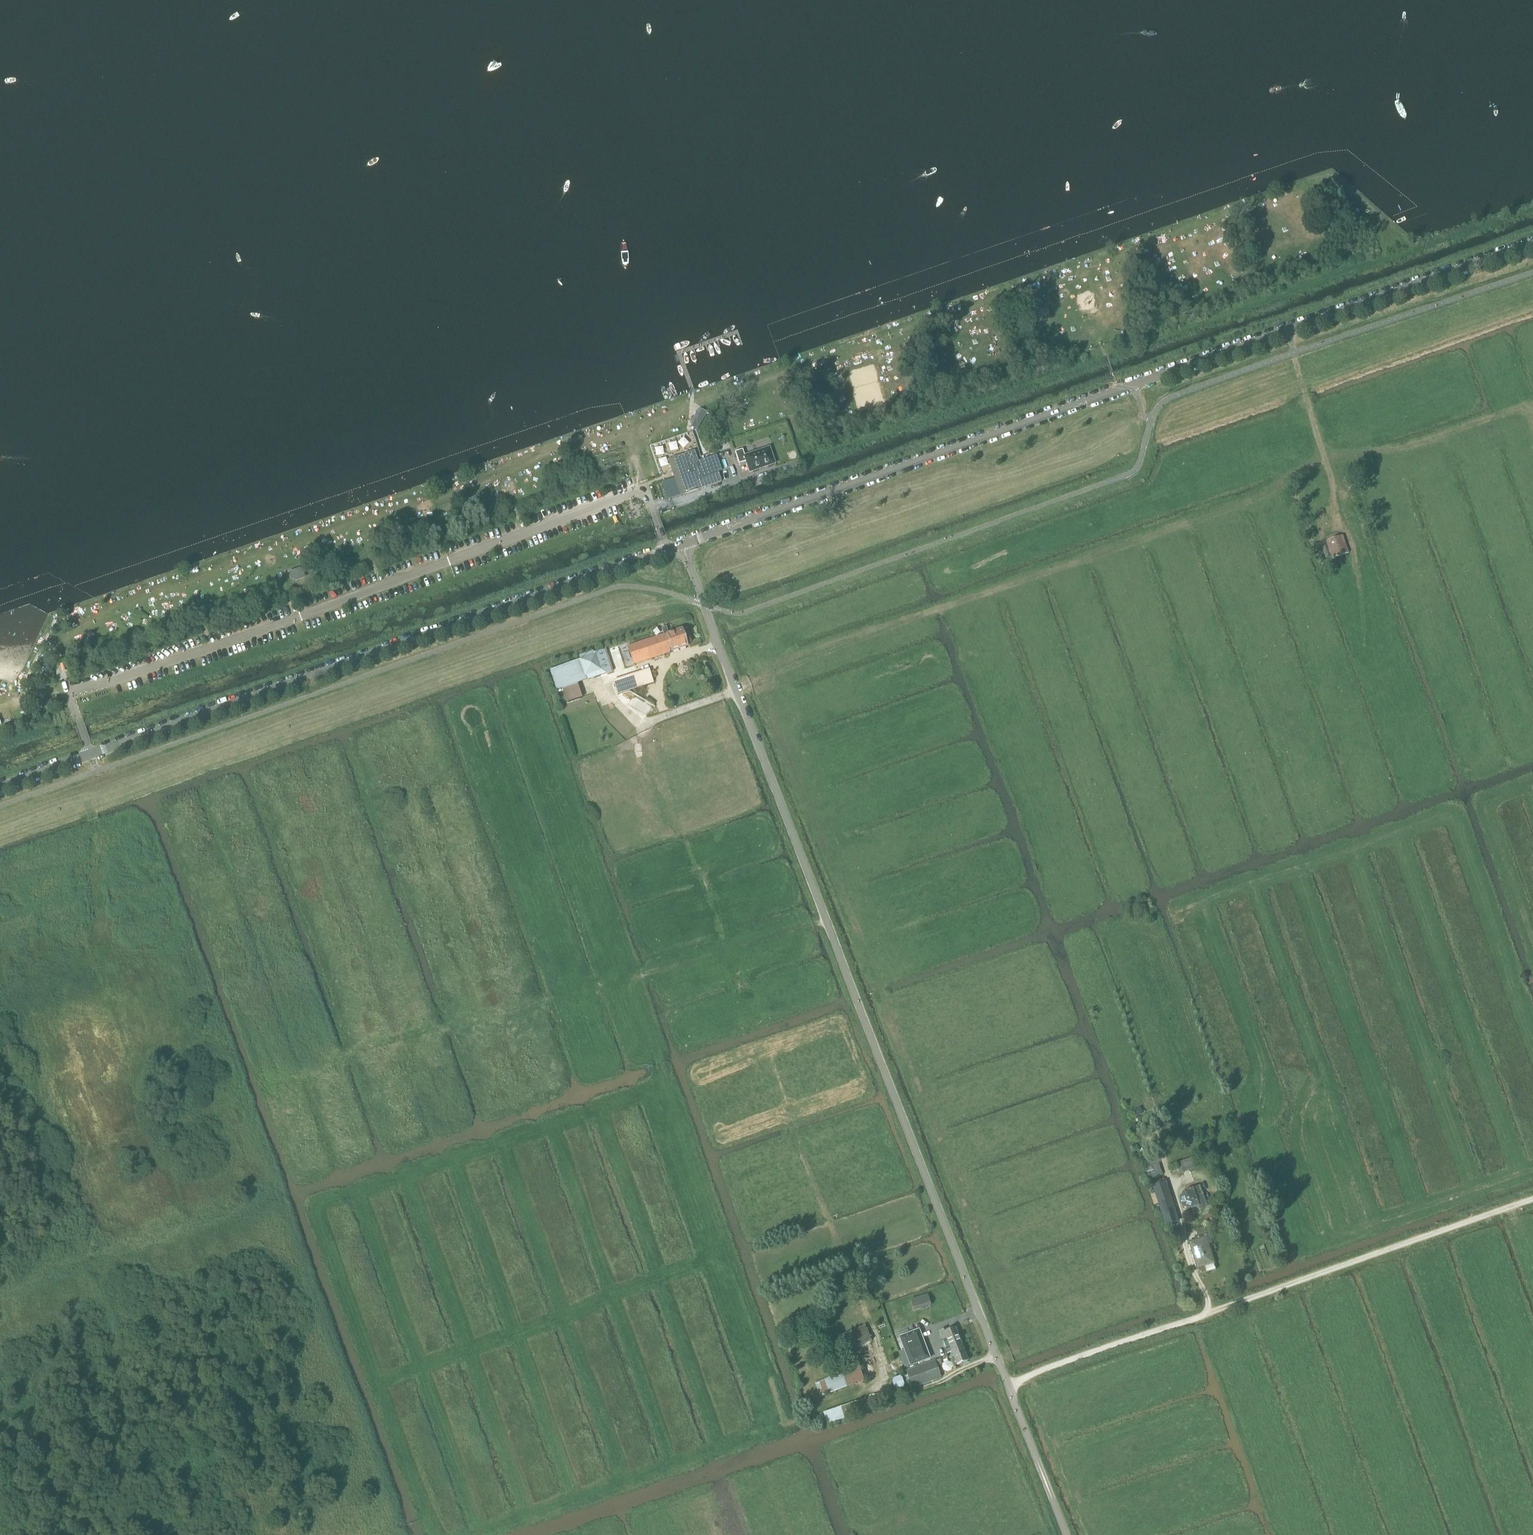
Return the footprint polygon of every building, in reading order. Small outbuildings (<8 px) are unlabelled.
[(1039,322),(1050,318),(1047,310),(1036,314),(1039,322)] [(692,427),(697,430),(700,425),(701,426),(708,413),(702,409),(694,422),(695,422),(692,427)] [(770,447),(745,455),(743,450),(735,452),(739,464),(745,462),(749,474),(776,464),(770,447)] [(716,455),(698,462),(694,451),(680,456),(669,460),(681,495),(721,482),(718,472),(722,470),(716,455)] [(675,497),(671,487),(667,489),(667,488),(665,489),(669,499),(675,497)] [(1343,535),(1326,541),(1332,559),(1349,553),(1343,535)] [(293,581),(304,577),(301,569),(290,573),(293,581)] [(628,646),(634,664),(687,647),(681,629),(668,633),(666,627),(661,628),(663,634),(628,646)] [(612,671),(605,649),(562,663),(570,686),(612,671)] [(653,682),(650,670),(614,681),(618,693),(653,682)] [(1155,1154),(1146,1158),(1150,1172),(1160,1168),(1155,1154)] [(1195,1168),(1191,1158),(1180,1162),(1184,1172),(1195,1168)] [(1180,1198),(1183,1207),(1192,1208),(1199,1206),(1200,1208),(1207,1206),(1199,1186),(1186,1191),(1180,1198)] [(1169,1190),(1156,1194),(1166,1225),(1178,1221),(1169,1190)] [(1195,1237),(1197,1241),(1191,1243),(1198,1268),(1205,1266),(1207,1272),(1216,1270),(1208,1243),(1211,1242),(1209,1233),(1195,1237)] [(928,1294),(912,1299),(914,1310),(931,1305),(928,1294)] [(866,1326),(840,1336),(846,1352),(872,1341),(866,1326)] [(962,1346),(955,1328),(947,1331),(946,1329),(939,1332),(943,1340),(947,1338),(951,1348),(951,1350),(962,1346)] [(920,1329),(900,1337),(911,1367),(931,1359),(920,1329)] [(945,1350),(946,1354),(952,1352),(954,1357),(952,1358),(952,1360),(951,1361),(953,1367),(968,1361),(962,1346),(951,1350),(951,1348),(945,1350)] [(892,1380),(896,1390),(905,1387),(905,1386),(911,1384),(912,1388),(942,1378),(936,1361),(906,1371),(908,1376),(902,1378),(901,1376),(892,1380)] [(842,1373),(815,1384),(821,1397),(865,1381),(859,1365),(841,1371),(842,1373)] [(865,1399),(824,1413),(827,1424),(870,1411),(865,1399)]
